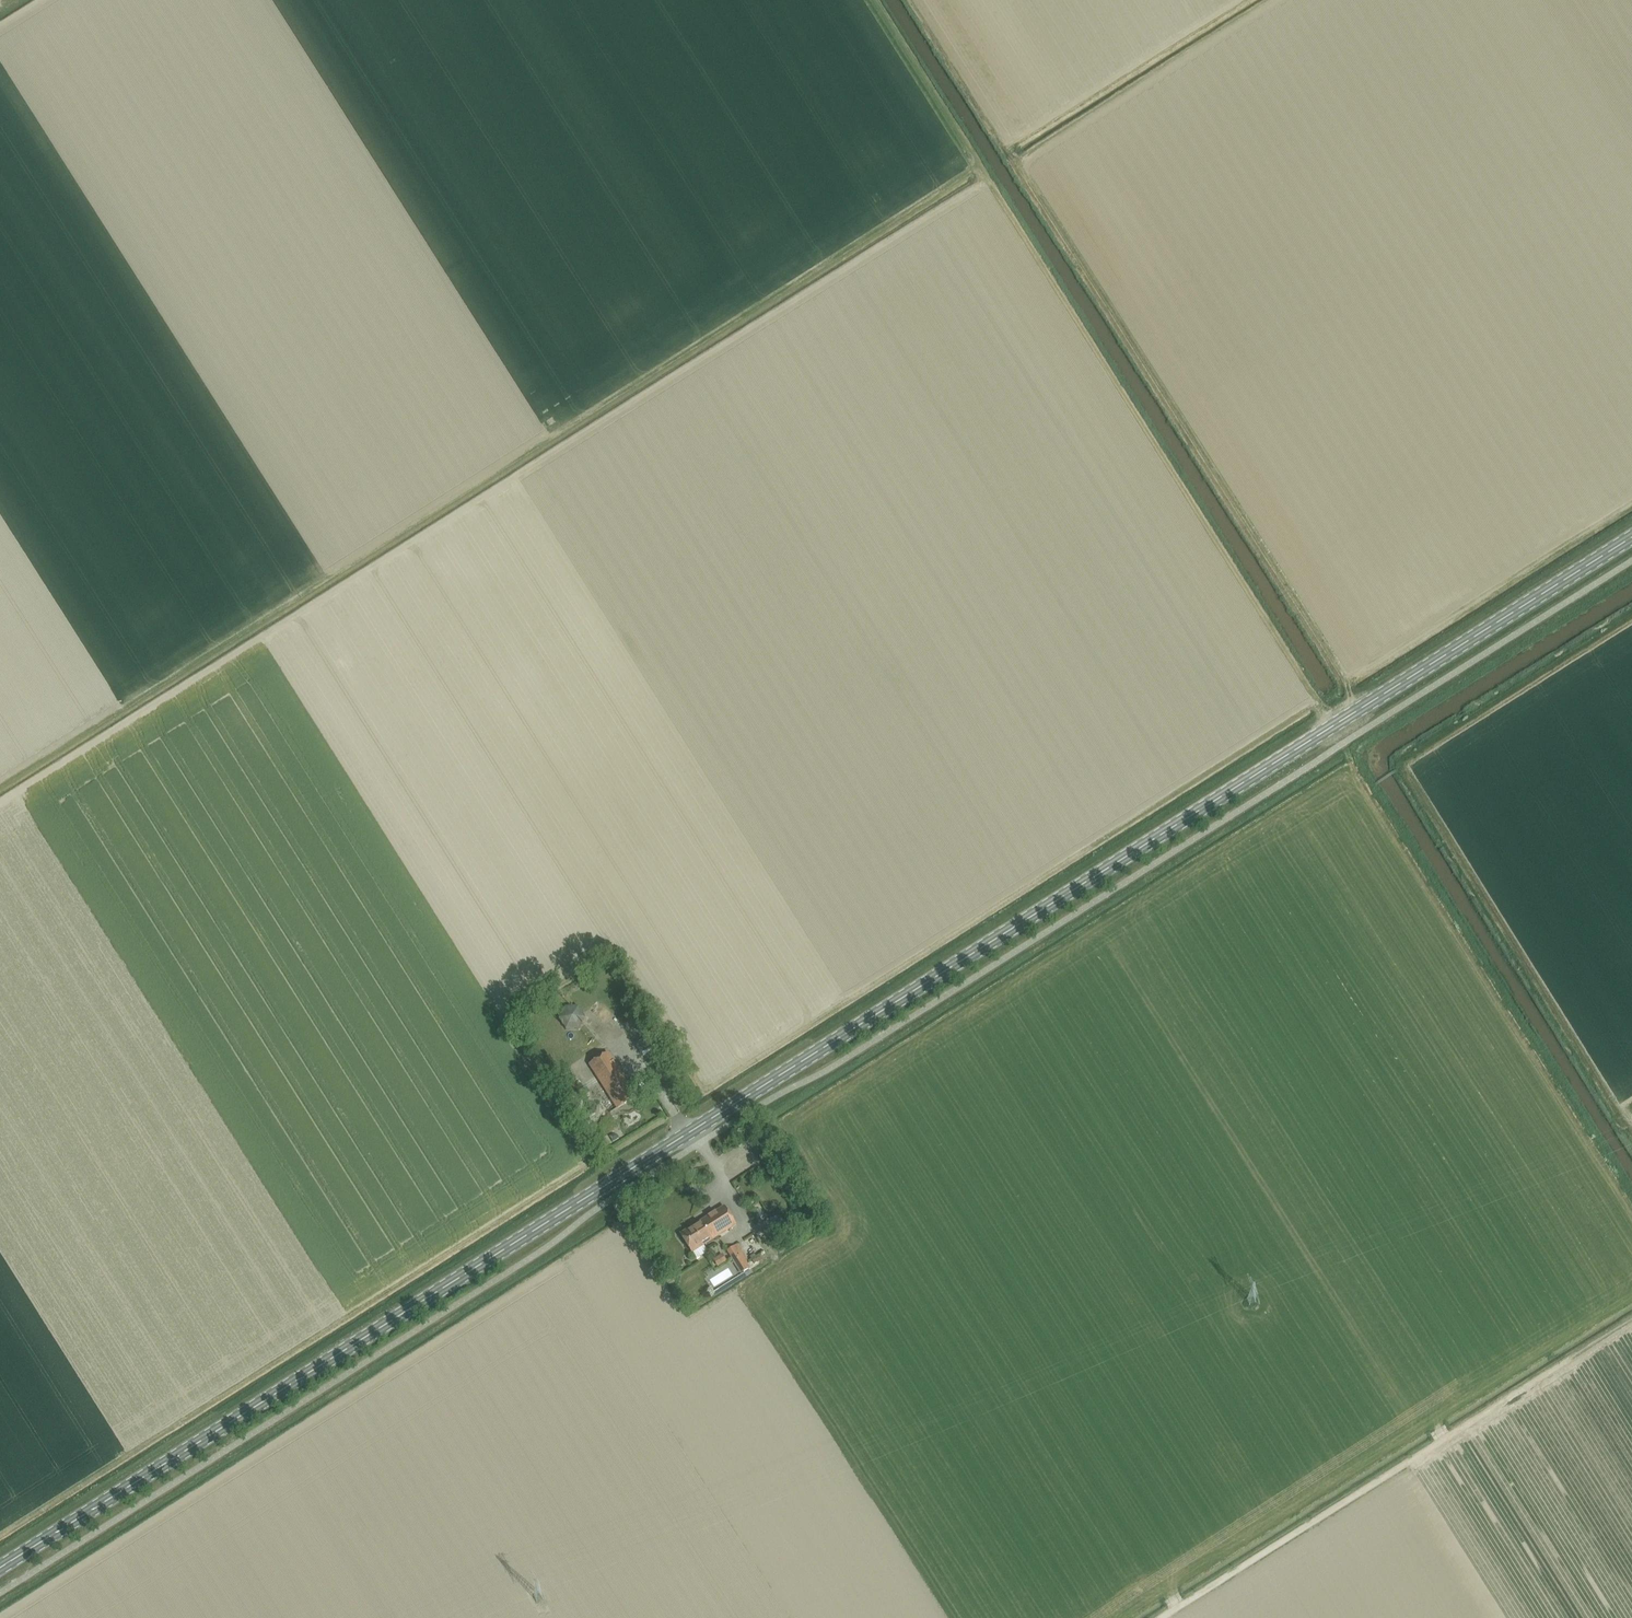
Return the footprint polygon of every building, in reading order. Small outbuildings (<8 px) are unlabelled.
[(580,1029),(586,1018),(579,1006),(565,1007),(559,1018),(566,1030),(580,1029)] [(616,1021),(612,1024),(618,1034),(622,1031),(616,1021)] [(637,1045),(643,1055),(657,1047),(651,1037),(637,1045)] [(617,1108),(636,1097),(608,1053),(590,1065),(617,1108)] [(597,1086),(596,1077),(584,1077),(584,1086),(597,1086)] [(581,1083),(565,1093),(570,1101),(586,1092),(581,1083)] [(692,1252),(736,1225),(724,1206),(680,1234),(692,1252)] [(737,1267),(745,1262),(736,1246),(727,1251),(737,1267)]
